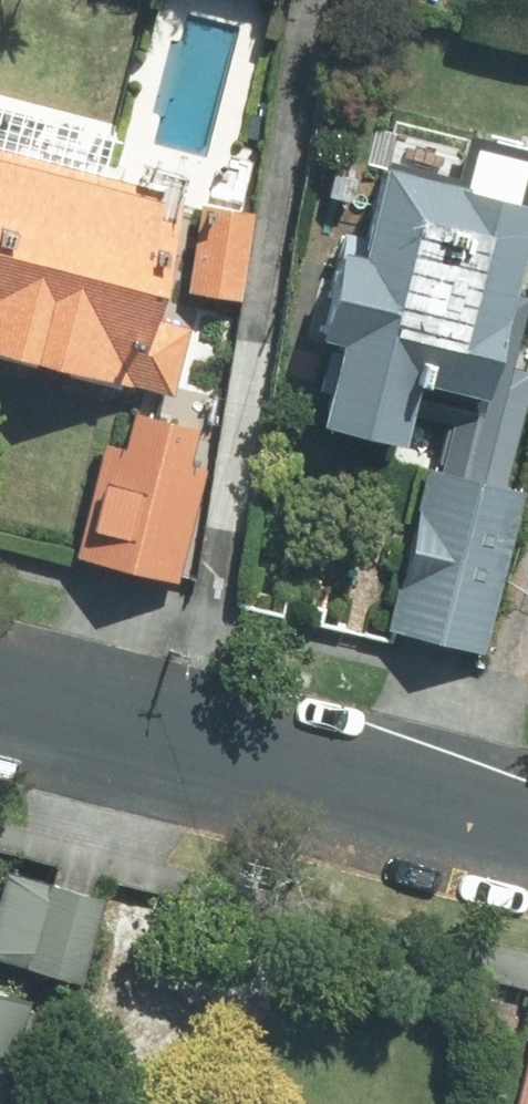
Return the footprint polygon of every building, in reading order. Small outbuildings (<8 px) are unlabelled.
[(176,385),(190,322),(164,316),(194,188),(0,143),(0,344),(176,385)] [(418,428),(429,367),(502,381),(527,241),(527,179),(385,153),(370,233),(351,230),(333,331),(351,335),(337,413),(418,428)] [(237,299),(258,205),(208,194),(187,288),(237,299)] [(219,424),(116,401),(81,557),(185,580),(219,424)] [(491,644),(520,480),(427,464),(399,628),(491,644)] [(1,865),(0,868),(0,958),(66,976),(89,889),(1,865)] [(26,982),(0,975),(0,1082),(26,982)] [(517,1103),(527,1103),(527,1060),(517,1103)]
